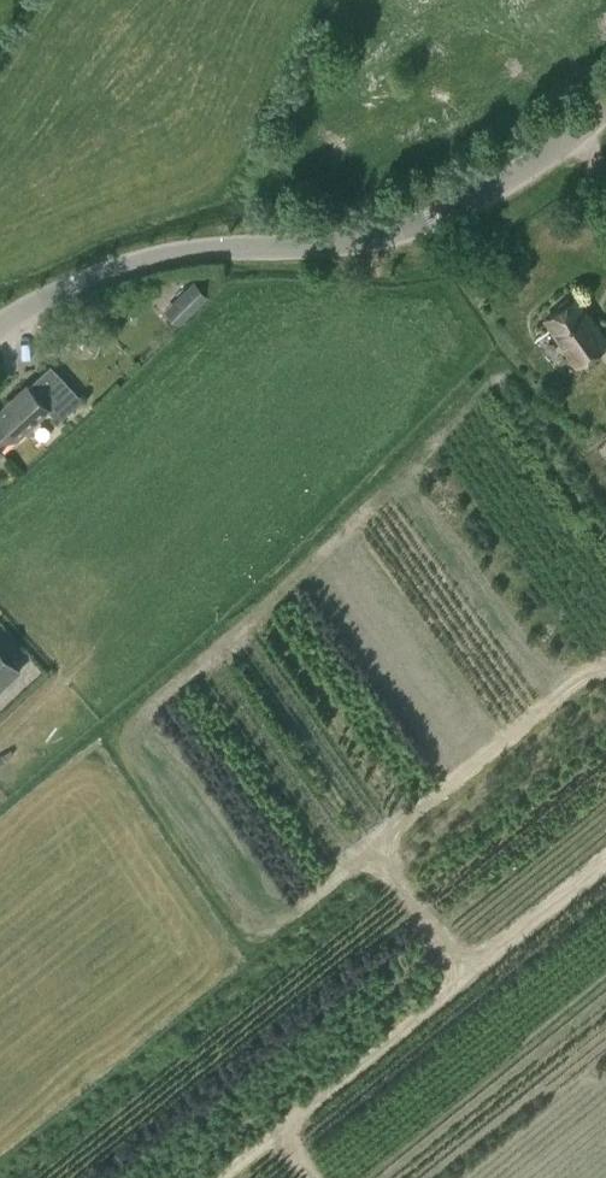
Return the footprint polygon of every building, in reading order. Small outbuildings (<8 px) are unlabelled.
[(195,281),(174,301),(188,316),(209,295),(195,281)] [(575,297),(570,300),(568,297),(557,305),(558,308),(545,317),(576,362),(605,342),(575,297)] [(10,431),(15,437),(47,407),(58,419),(81,397),(50,364),(28,385),(26,383),(0,406),(0,441),(10,431)] [(22,670),(0,646),(0,691),(22,670)]
